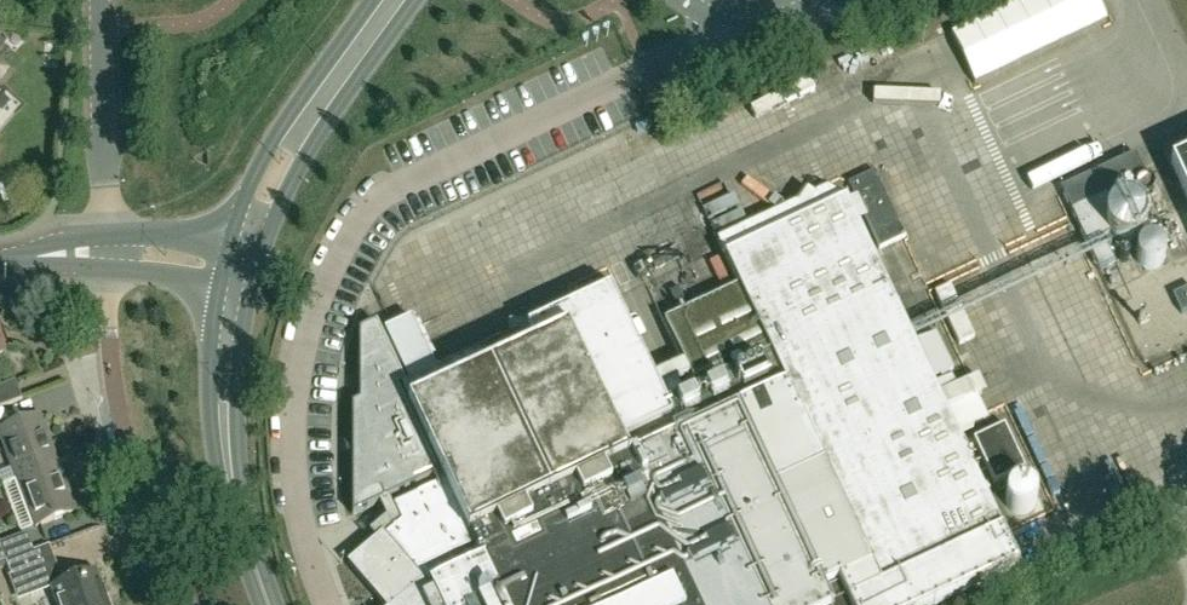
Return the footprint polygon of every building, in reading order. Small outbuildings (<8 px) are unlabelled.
[(1170,164),(1186,200),(1186,156),(1170,164)] [(346,564),(381,604),(494,604),(501,602),(502,604),(931,604),(952,595),(1017,565),(1000,530),(971,471),(955,437),(974,427),(956,388),(952,378),(951,378),(948,373),(954,370),(936,333),(916,342),(934,380),(940,377),(942,382),(932,387),(844,201),(846,200),(845,199),(839,195),(827,187),(716,240),(724,257),(724,258),(737,287),(744,302),(685,331),(705,373),(691,380),(695,388),(664,403),(610,289),(527,327),(526,328),(526,325),(509,325),(509,336),(436,370),(411,318),(384,331),(408,382),(402,385),(411,404),(408,406),(441,474),(445,483),(393,507),(388,498),(438,475),(396,386),(403,382),(376,324),(360,332),(360,402),(353,406),(353,515),(378,503),(386,518),(369,532),(375,540),(359,554),(346,564)] [(1136,194),(1127,192),(1118,194),(1111,199),(1106,205),(1103,213),(1105,223),(1109,230),(1117,236),(1126,239),(1136,236),(1143,231),(1148,224),(1150,215),(1149,207),(1143,199),(1136,194)] [(1174,296),(1181,313),(1186,310),(1186,290),(1174,296)] [(914,327),(942,318),(939,307),(911,316),(914,327)] [(0,386),(0,408),(22,399),(15,380),(0,386)] [(57,465),(39,416),(0,431),(0,435),(17,480),(57,465)] [(994,483),(1025,469),(1004,425),(974,439),(994,483)] [(57,465),(17,480),(34,527),(75,512),(57,465)] [(34,551),(26,532),(0,542),(0,562),(5,560),(5,561),(6,561),(34,551)] [(106,601),(95,571),(62,583),(53,559),(54,559),(49,545),(34,551),(6,561),(11,575),(21,571),(31,597),(50,589),(56,604),(94,604),(106,601)]
